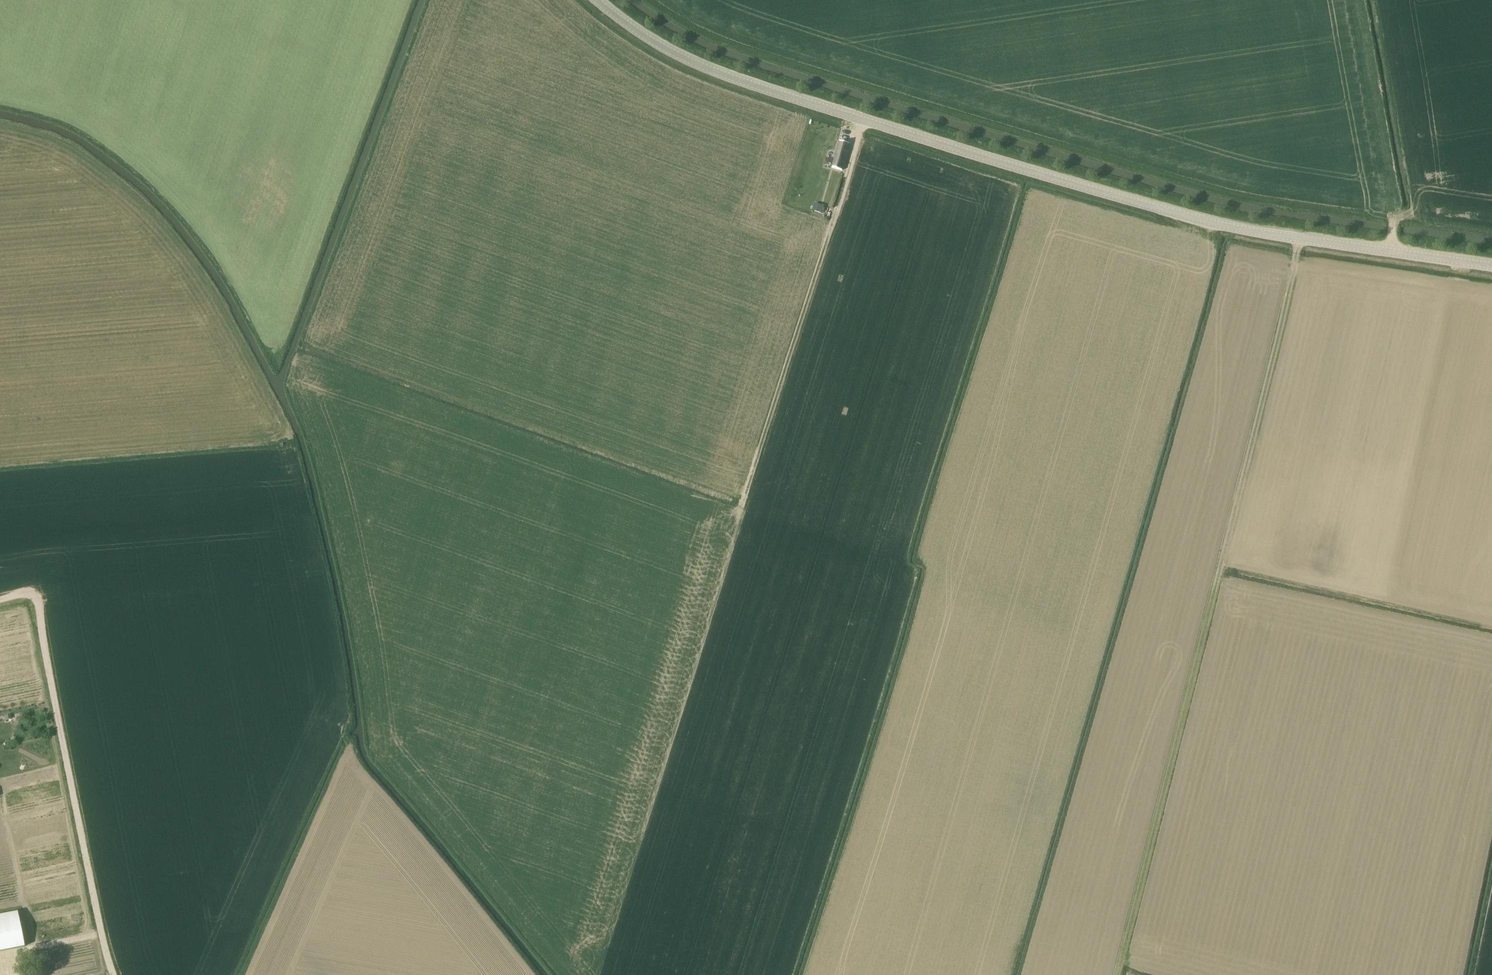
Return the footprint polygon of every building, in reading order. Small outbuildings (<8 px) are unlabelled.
[(837,141),(839,142),(832,167),(843,170),(850,144),(847,143),(849,137),(839,134),(837,141)] [(824,207),(815,203),(812,210),(822,213),(824,207)] [(0,915),(0,951),(25,947),(17,911),(0,915)]
